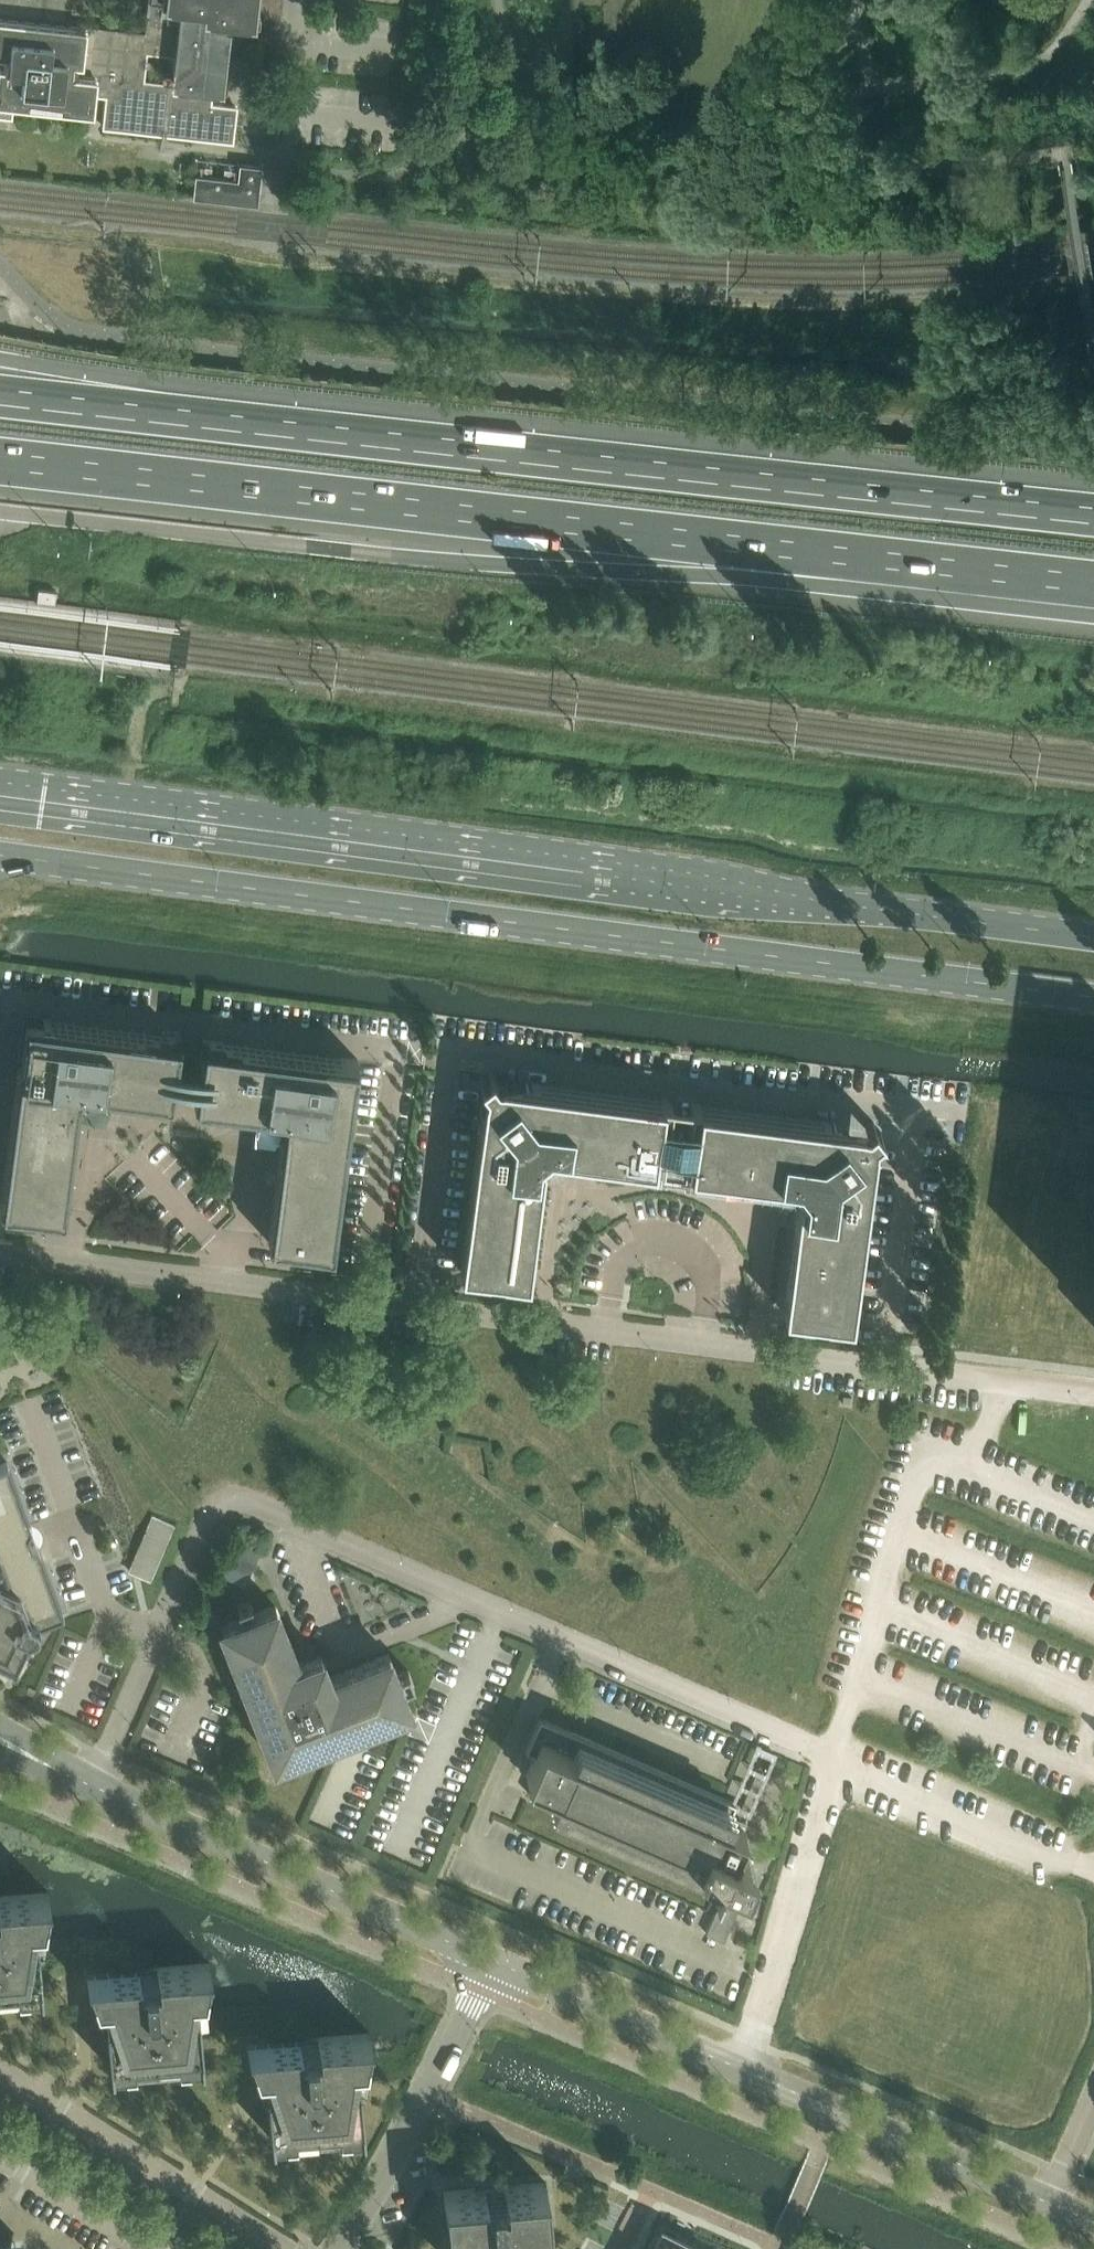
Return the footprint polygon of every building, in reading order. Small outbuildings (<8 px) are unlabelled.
[(13,117),(14,102),(93,110),(95,94),(106,96),(102,127),(199,138),(234,142),(238,105),(206,101),(208,89),(223,91),(224,87),(229,88),(231,68),(226,68),(228,49),(234,50),(235,30),(230,30),(231,26),(213,24),(214,18),(254,23),(255,23),(255,19),(261,19),(263,0),(0,0),(0,116),(13,117)] [(193,197),(258,204),(263,165),(240,163),(239,179),(196,174),(193,197)] [(57,591),(39,588),(37,600),(56,603),(57,591)] [(172,1100),(175,1081),(178,1058),(181,1036),(25,1015),(1,1206),(65,1215),(81,1099),(84,1099),(84,1101),(84,1103),(85,1104),(86,1106),(87,1107),(89,1108),(92,1109),(95,1109),(97,1108),(99,1106),(101,1104),(101,1101),(101,1098),(100,1096),(98,1094),(96,1092),(98,1090),(106,1091),(106,1092),(172,1100)] [(269,1241),(333,1250),(358,1059),(203,1039),(194,1103),(275,1114),(274,1117),(273,1117),(271,1117),(269,1118),(268,1119),(267,1120),(265,1122),(265,1125),(265,1128),(266,1130),(267,1132),(270,1134),(272,1134),(275,1134),(278,1133),(280,1132),(281,1130),(284,1131),(283,1139),(282,1139),(269,1241)] [(665,1146),(668,1120),(671,1100),(539,1083),(495,1076),(485,1085),(461,1269),(528,1278),(543,1161),(542,1159),(552,1151),(553,1153),(662,1167),(665,1146)] [(870,1172),(874,1137),(880,1129),(875,1122),(866,1125),(823,1119),(691,1102),(682,1170),(791,1184),(793,1183),(801,1192),(799,1194),(784,1311),(851,1320),(870,1172)] [(40,1548),(33,1545),(29,1534),(32,1527),(30,1524),(8,1461),(0,1464),(0,1656),(15,1663),(30,1632),(30,1633),(35,1631),(38,1628),(40,1624),(39,1623),(64,1614),(40,1548)] [(151,1579),(174,1524),(153,1515),(133,1560),(129,1570),(142,1575),(151,1579)] [(253,1568),(261,1550),(240,1541),(229,1565),(249,1575),(253,1568)] [(402,1686),(414,1682),(409,1669),(397,1673),(389,1653),(330,1676),(323,1658),(317,1655),(299,1663),(276,1604),(255,1611),(251,1600),(238,1605),(242,1617),(222,1625),(275,1759),(410,1707),(402,1686)] [(736,1802),(723,1797),(540,1717),(526,1750),(529,1751),(535,1754),(527,1774),(537,1779),(530,1794),(723,1878),(726,1870),(744,1878),(753,1857),(734,1849),(745,1824),(743,1824),(730,1818),(736,1802)] [(724,1940),(743,1896),(726,1888),(706,1932),(724,1940)] [(49,1894),(0,1898),(0,1994),(18,1992),(43,1990),(38,1941),(43,1941),(49,1894)] [(203,2060),(199,2012),(203,2011),(210,1964),(87,1974),(102,2020),(106,2020),(111,2068),(179,2062),(203,2060)] [(364,2130),(359,2081),(364,2081),(370,2036),(371,2036),(371,2033),(318,2038),(318,2040),(319,2040),(319,2044),(312,2044),(312,2048),(301,2049),(300,2040),(248,2045),(248,2047),(263,2090),(267,2090),(271,2138),(274,2138),(274,2137),(361,2130),(364,2130)] [(546,2181),(504,2185),(505,2191),(501,2192),(501,2187),(489,2188),(490,2193),(478,2194),(476,2187),(444,2190),(448,2234),(455,2234),(457,2248),(544,2248),(542,2226),(550,2225),(546,2181)] [(655,2248),(697,2248),(664,2232),(655,2248)] [(23,2241),(0,2243),(0,2248),(22,2248),(23,2241)]
